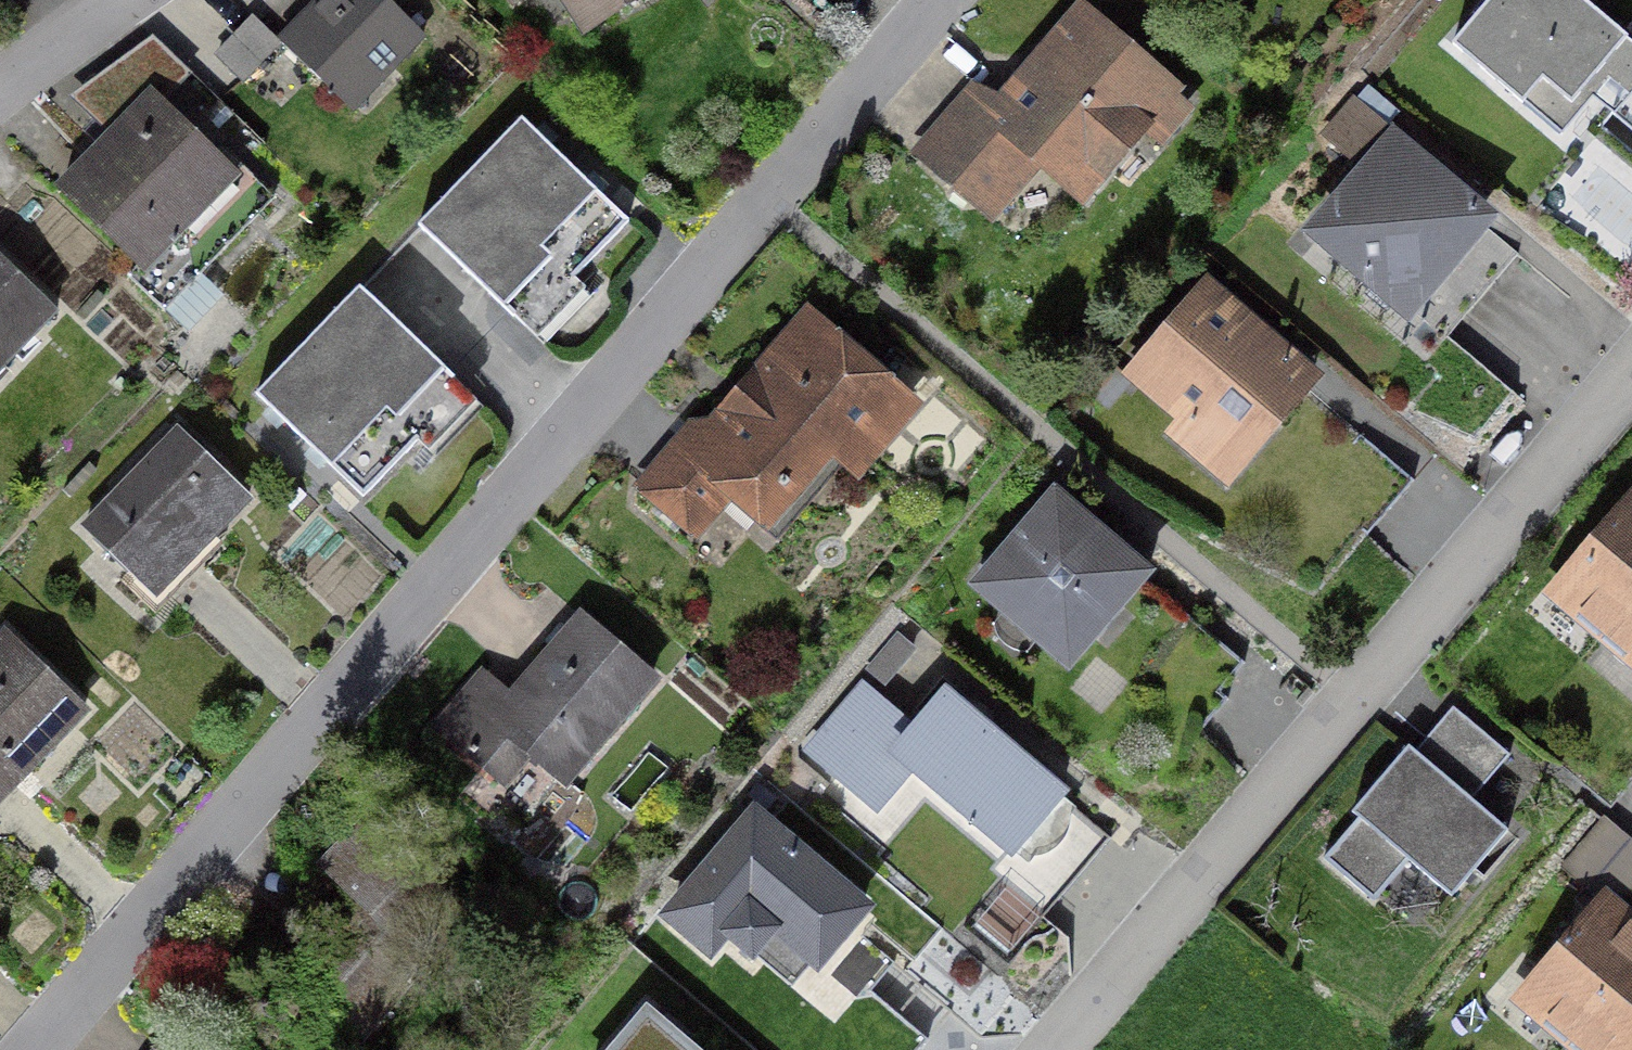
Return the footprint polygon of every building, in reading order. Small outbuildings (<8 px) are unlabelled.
[(385,0),(313,0),(276,38),(283,45),(354,113),(425,39),(385,0)] [(511,10),(527,0),(505,0),(511,10)] [(646,0),(557,0),(582,40),(646,0)] [(1578,0),(1492,0),(1452,49),(1562,139),(1593,102),(1631,135),(1631,44),(1578,0)] [(244,86),(283,45),(276,38),(254,17),(214,57),(244,86)] [(1168,88),(1086,21),(1006,117),(972,90),(919,154),(988,211),(1039,150),(1085,188),(1168,88)] [(71,99),(107,135),(151,90),(167,106),(192,74),(153,39),(71,99)] [(1325,155),(1348,174),(1399,113),(1368,87),(1357,100),(1353,97),(1320,136),(1332,147),(1325,155)] [(241,166),(235,172),(167,106),(151,90),(107,135),(53,190),(135,270),(126,278),(185,335),(223,296),(203,277),(277,201),(241,166)] [(539,344),(588,294),(576,283),(630,227),(569,168),(521,122),(418,229),(539,344)] [(1476,223),(1394,154),(1324,236),(1407,305),(1476,223)] [(0,260),(0,379),(60,318),(0,260)] [(360,500),(415,443),(403,432),(451,382),(357,290),(254,397),(306,448),(360,500)] [(1301,377),(1207,296),(1142,372),(1195,418),(1177,438),(1218,473),(1301,377)] [(710,421),(688,422),(632,490),(698,545),(731,511),(769,540),(832,467),(859,486),(925,413),(807,307),(710,421)] [(117,565),(158,604),(254,503),(176,428),(79,529),(117,565)] [(97,470),(91,464),(65,492),(72,498),(97,470)] [(968,593),(1070,678),(1097,646),(1200,732),(1229,698),(1221,691),(1245,663),(1151,585),(1158,577),(1054,490),(968,593)] [(1552,594),(1631,663),(1631,501),(1552,594)] [(566,794),(662,683),(580,612),(509,694),(481,670),(431,727),(507,793),(531,765),(566,794)] [(0,636),(0,810),(26,783),(92,716),(4,632),(0,636)] [(917,650),(897,634),(865,671),(885,688),(917,650)] [(915,726),(862,681),(801,752),(879,818),(910,782),(1012,868),(1071,798),(945,691),(915,726)] [(1452,905),(1512,836),(1474,803),(1512,759),(1454,710),(1417,753),(1409,747),(1349,817),(1357,823),(1324,863),(1374,906),(1407,867),(1452,905)] [(877,913),(752,809),(656,924),(711,970),(729,949),(753,969),(773,945),(819,983),(877,913)] [(318,927),(264,988),(310,1024),(318,1020),(352,1049),(361,1049),(472,921),(368,814),(317,865),(358,907),(331,939),(318,927)] [(1604,816),(1558,869),(1602,908),(1609,900),(1621,911),(1631,899),(1631,841),(1604,816)] [(1008,959),(1039,921),(1004,893),(973,931),(1008,959)] [(1609,900),(1602,908),(1526,996),(1588,1049),(1631,1049),(1631,920),(1621,911),(1609,900)] [(614,1049),(691,1049),(647,1012),(614,1049)]
